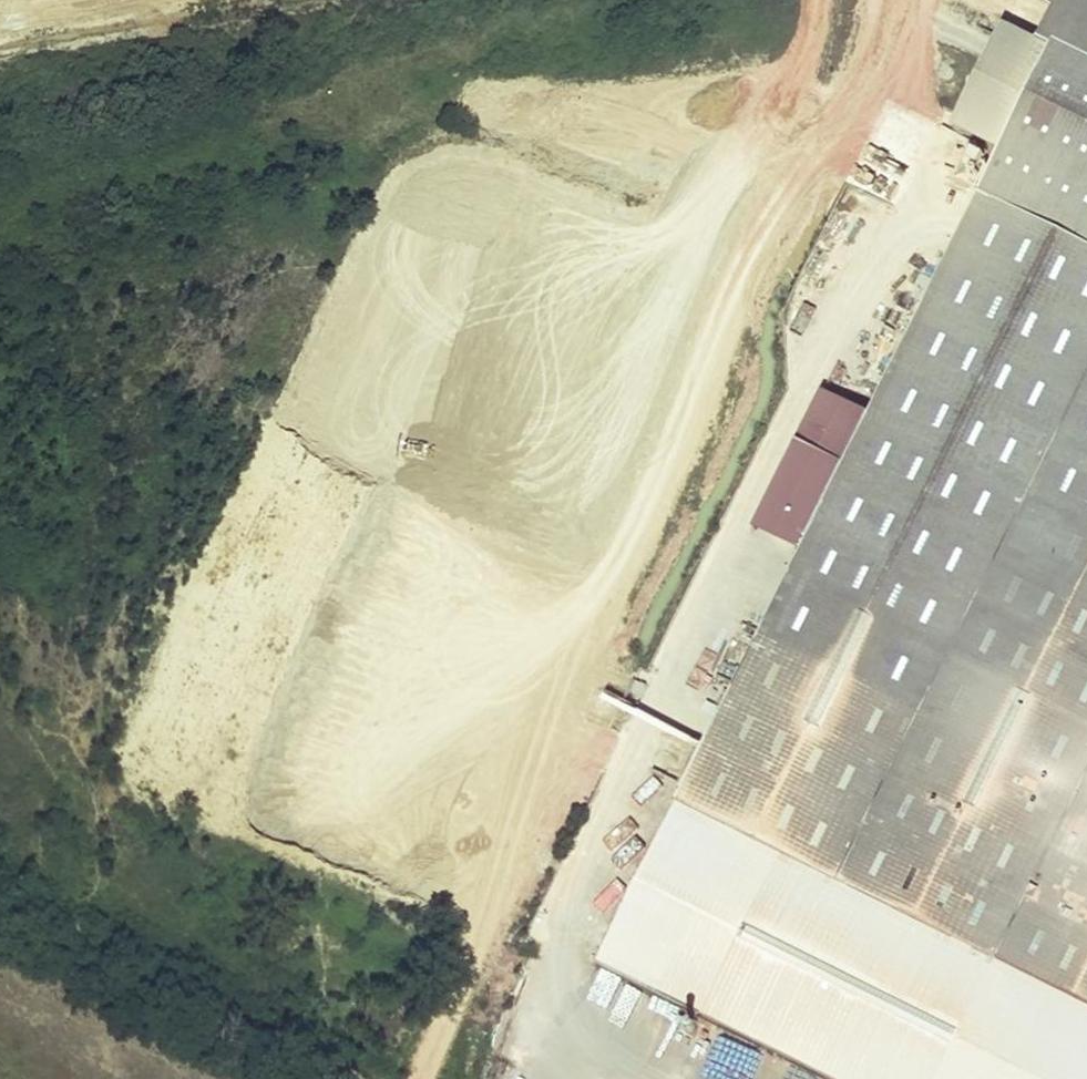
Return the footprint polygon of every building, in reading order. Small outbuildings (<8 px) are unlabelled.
[(1050,58),(1086,76),(1086,0),(1060,0),(1035,50),(1050,58)] [(1000,159),(1050,58),(1035,50),(1000,33),(949,134),(1000,159)] [(1050,58),(603,959),(846,1078),(1086,1078),(1086,76),(1050,58)]
